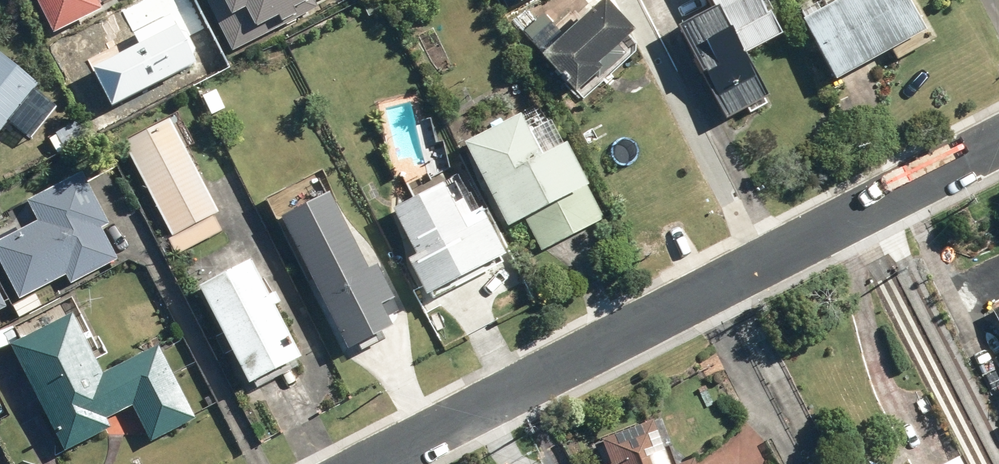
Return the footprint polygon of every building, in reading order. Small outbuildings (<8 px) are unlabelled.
[(56,39),(107,13),(100,0),(35,0),(56,39)] [(513,12),(536,0),(507,0),(513,12)] [(603,0),(601,0),(541,52),(571,86),(632,33),(603,0)] [(714,7),(680,26),(704,78),(707,76),(727,118),(764,97),(743,56),(782,34),(763,0),(711,0),(714,7)] [(836,79),(919,31),(901,0),(846,0),(804,24),(836,79)] [(40,88),(2,55),(0,56),(0,134),(40,88)] [(166,113),(118,139),(170,236),(166,239),(181,259),(241,227),(228,201),(216,207),(166,113)] [(524,216),(537,250),(600,220),(562,142),(533,156),(514,118),(463,142),(504,227),(524,216)] [(108,226),(114,223),(87,172),(33,200),(44,219),(0,242),(0,250),(25,298),(72,274),(76,282),(124,258),(108,226)] [(291,215),(359,347),(403,324),(392,303),(408,294),(390,260),(379,265),(340,190),(291,215)] [(501,268),(477,221),(456,233),(437,198),(389,223),(413,269),(404,274),(422,309),(501,268)] [(210,284),(261,381),(312,353),(286,303),(292,299),(288,291),(281,294),(261,257),(210,284)] [(11,308),(0,288),(0,313),(11,308)] [(17,305),(23,316),(46,304),(40,293),(17,305)] [(986,314),(998,339),(998,308),(986,314)] [(18,342),(70,448),(117,425),(113,416),(139,403),(157,439),(202,417),(166,343),(109,372),(79,312),(18,342)] [(663,454),(656,456),(645,427),(595,446),(602,463),(667,463),(663,454)]
